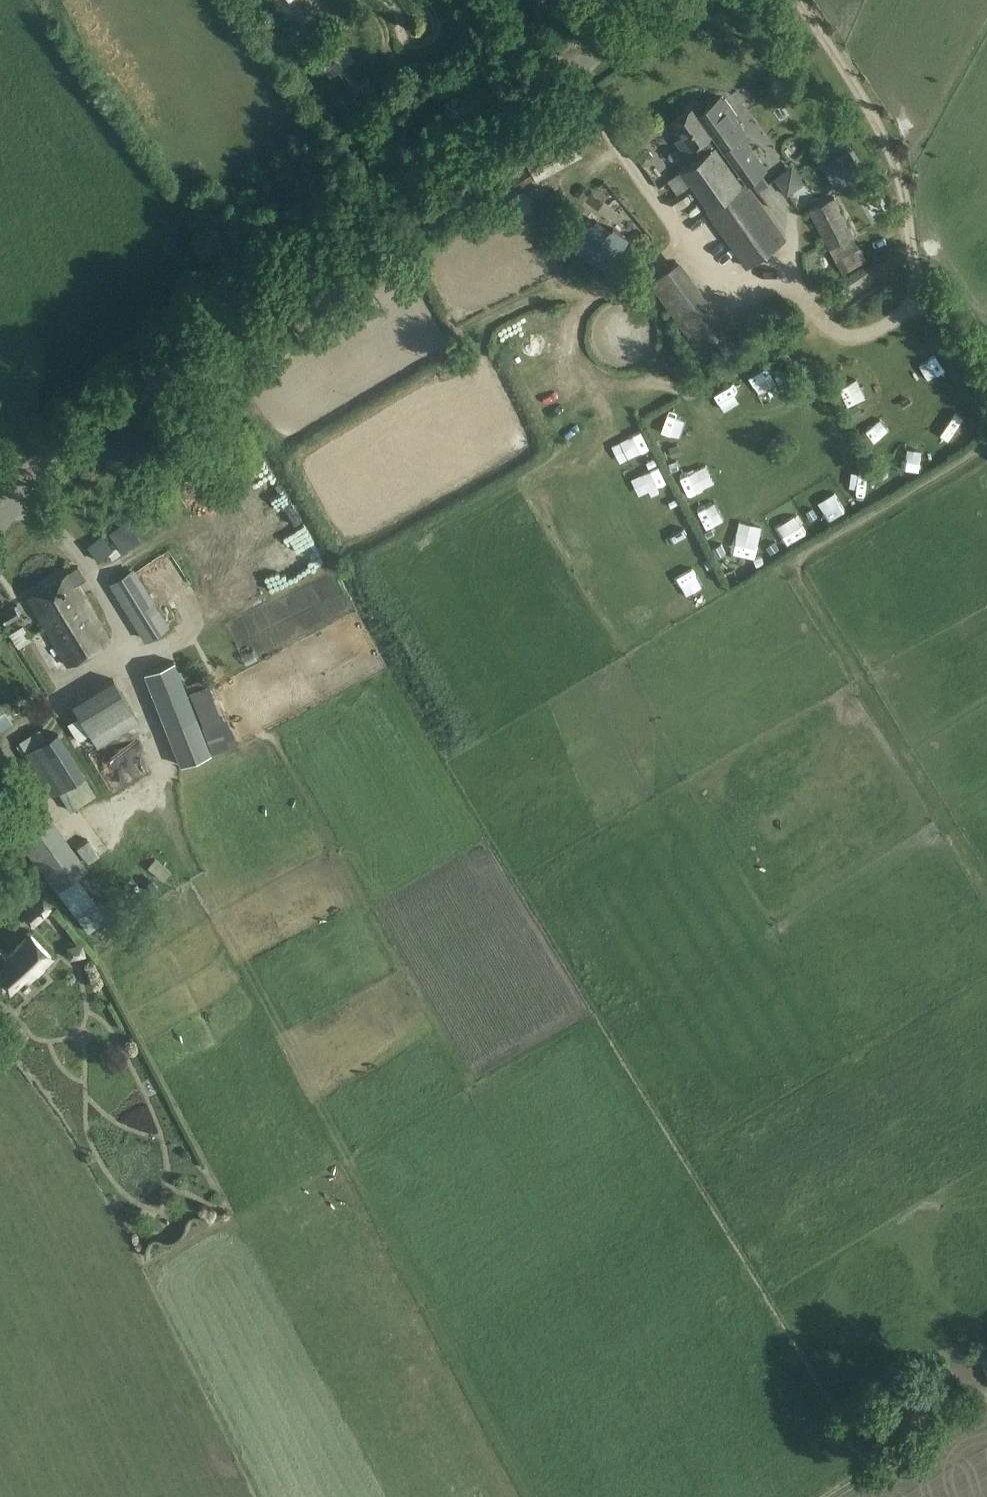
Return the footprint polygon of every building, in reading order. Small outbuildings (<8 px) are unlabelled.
[(691,186),(707,209),(709,212),(743,188),(716,149),(717,149),(709,138),(714,135),(749,184),(767,172),(741,136),(745,133),(735,120),(738,118),(726,100),(723,102),(721,99),(706,109),(709,114),(704,118),(696,107),(671,124),(682,138),(676,142),(685,155),(694,149),(701,159),(668,182),(677,195),(691,186)] [(847,151),(822,167),(836,189),(861,174),(847,151)] [(705,211),(745,269),(786,240),(747,186),(743,188),(709,212),(707,209),(705,211)] [(835,197),(808,210),(828,249),(829,248),(842,274),(867,261),(860,247),(859,248),(852,235),(854,234),(835,197)] [(579,242),(575,248),(596,263),(595,265),(597,266),(598,265),(606,270),(628,238),(613,228),(611,231),(596,221),(594,224),(590,221),(577,240),(579,242)] [(735,339),(681,261),(650,283),(704,361),(735,339)] [(680,434),(662,444),(673,463),(691,454),(680,434)] [(152,502),(127,519),(137,534),(162,517),(152,502)] [(97,561),(112,549),(101,534),(85,546),(97,561)] [(293,592),(332,568),(323,554),(323,553),(313,537),(274,562),(293,592)] [(740,582),(758,571),(750,557),(732,567),(740,582)] [(68,571),(28,598),(68,666),(110,641),(75,584),(85,578),(78,567),(69,572),(68,571)] [(133,569),(109,584),(145,641),(169,625),(133,569)] [(14,606),(0,614),(0,615),(6,624),(20,615),(14,606)] [(39,654),(52,651),(48,637),(35,640),(39,654)] [(144,671),(180,765),(210,753),(174,659),(144,671)] [(69,724),(78,740),(89,733),(97,747),(139,721),(114,680),(72,705),(80,718),(69,724)] [(186,692),(210,753),(236,743),(229,724),(228,725),(224,716),(220,718),(206,683),(186,692)] [(0,703),(0,729),(12,720),(0,703)] [(25,753),(34,747),(46,740),(39,729),(19,741),(20,743),(16,745),(22,754),(25,753)] [(69,785),(84,775),(85,774),(59,732),(46,740),(34,747),(53,777),(61,790),(69,785)] [(61,790),(53,777),(43,783),(51,796),(58,791),(61,790)] [(71,811),(81,804),(69,785),(61,790),(58,791),(71,811)] [(87,890),(69,902),(93,937),(110,925),(87,890)] [(41,894),(21,914),(34,927),(54,907),(41,894)] [(1,984),(2,982),(8,988),(23,975),(27,980),(51,958),(30,935),(7,956),(0,949),(0,983),(1,984)] [(87,957),(84,944),(67,947),(69,960),(87,957)]
